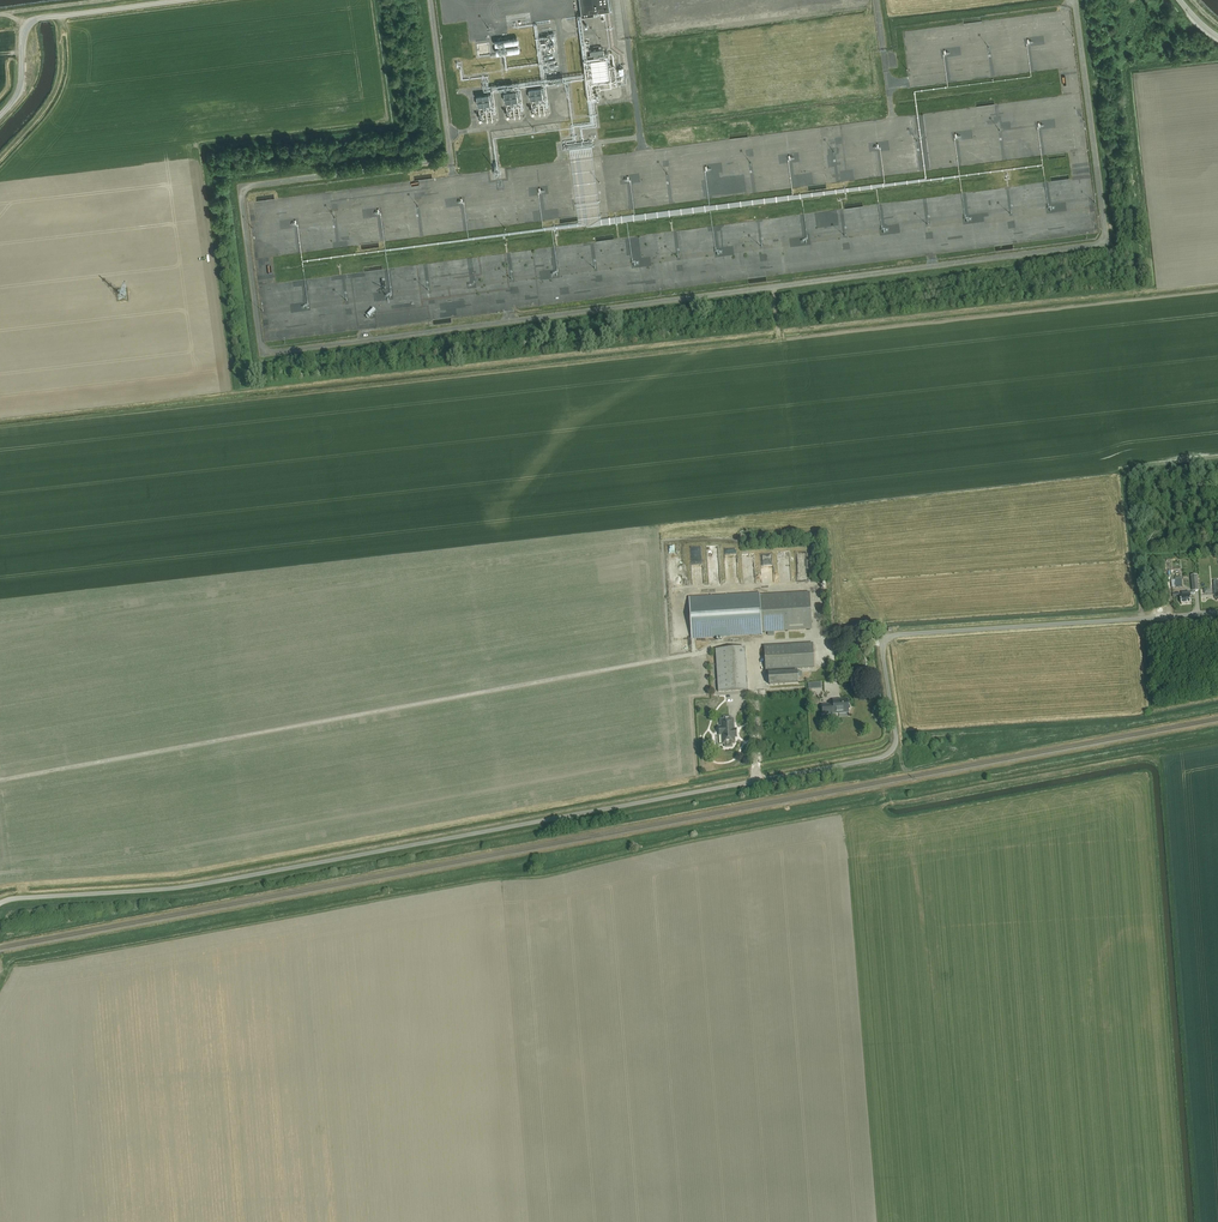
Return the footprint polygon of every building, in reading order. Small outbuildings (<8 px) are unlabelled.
[(608,0),(580,0),(582,16),(594,14),(594,12),(610,10),(608,0)] [(511,36),(495,37),(495,46),(494,46),(491,46),(492,54),(521,51),(521,44),(520,44),(519,37),(511,37),(511,36)] [(593,84),(612,82),(609,57),(611,57),(611,54),(606,55),(605,51),(592,52),(593,60),(590,61),(593,84)] [(519,90),(505,92),(506,102),(513,101),(514,110),(518,110),(518,108),(516,108),(516,104),(521,104),(519,90)] [(490,93),(477,95),(479,105),(485,104),(485,108),(484,109),(486,119),(493,118),(491,106),(493,106),(490,93)] [(371,271),(372,275),(379,274),(379,277),(382,276),(382,273),(386,273),(385,269),(371,271)] [(1175,582),(1171,582),(1172,589),(1176,589),(1176,588),(1182,587),(1181,579),(1175,580),(1175,582)] [(1181,596),(1181,602),(1181,603),(1192,603),(1191,595),(1190,595),(1190,592),(1182,592),(1182,596),(1181,596)] [(760,593),(689,598),(691,640),(762,635),(762,634),(812,630),(809,593),(760,596),(760,593)] [(814,669),(812,644),(764,647),(765,672),(814,669)] [(716,650),(718,693),(747,691),(745,649),(716,650)] [(769,686),(798,684),(797,672),(768,674),(769,686)] [(822,706),(823,715),(839,714),(839,712),(848,712),(848,710),(849,710),(850,709),(850,706),(849,706),(848,706),(847,700),(833,701),(833,705),(822,706)] [(721,728),(719,728),(719,736),(722,736),(722,745),(725,745),(725,748),(732,748),(732,744),(735,744),(734,738),(736,738),(736,730),(734,730),(733,720),(730,720),(730,718),(724,718),(724,721),(721,721),(721,728)]
